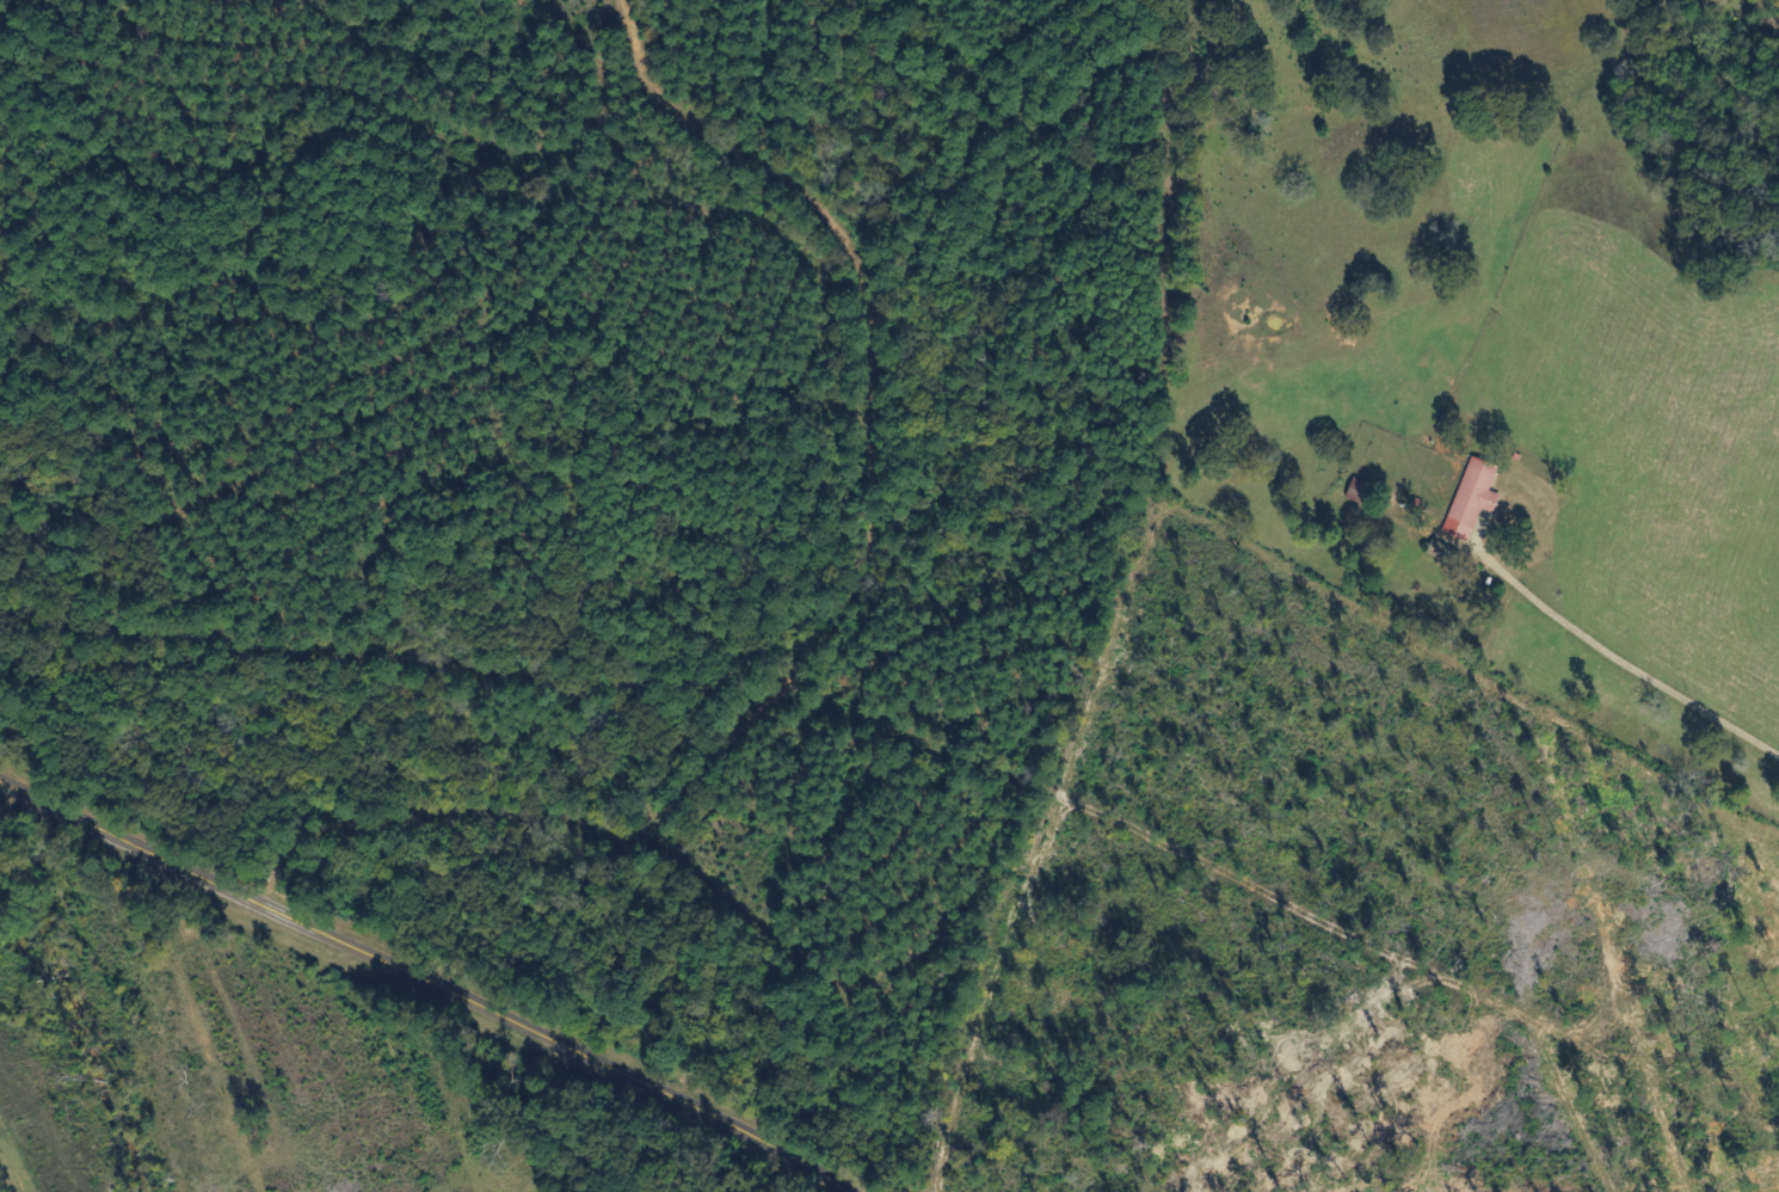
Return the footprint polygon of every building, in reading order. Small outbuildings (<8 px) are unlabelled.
[(1496,469),(1467,459),(1440,537),(1466,546),(1478,511),(1490,515),(1496,497),(1487,494),(1496,469)]
